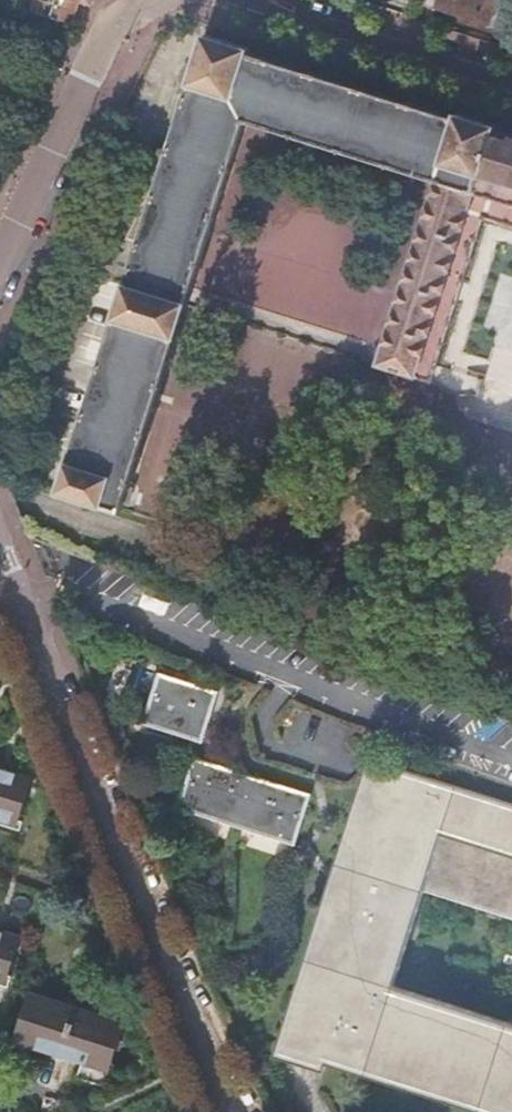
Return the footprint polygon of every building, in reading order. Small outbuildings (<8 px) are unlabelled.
[(32,12),(73,24),(80,0),(94,5),(96,0),(35,0),(32,12)] [(436,10),(495,29),(504,0),(439,0),(436,10)] [(496,133),(498,129),(458,116),(456,121),(250,57),(252,51),(207,37),(63,493),(125,512),(190,307),(481,397),(488,375),(442,360),(493,195),(511,201),(511,138),(496,133)] [(162,673),(146,724),(206,743),(223,692),(162,673)] [(329,1065),(399,1087),(433,1000),(395,988),(426,893),(468,907),(508,803),(370,759),(276,1056),(326,1073),(329,1065)] [(197,760),(182,809),(298,845),(314,795),(197,760)] [(18,824),(32,780),(0,770),(0,819),(18,824)] [(508,803),(468,907),(511,921),(511,804),(508,803)] [(6,981),(19,939),(0,933),(0,979),(6,981)] [(16,1039),(62,1054),(77,1009),(30,994),(16,1039)] [(433,1000),(399,1087),(420,1093),(428,1063),(439,1044),(465,1048),(464,1069),(462,1086),(458,1106),(462,1107),(484,1016),(433,1000)] [(77,1009),(62,1054),(109,1068),(123,1023),(77,1009)] [(484,1016),(462,1107),(479,1111),(511,1111),(511,1024),(484,1016)]
